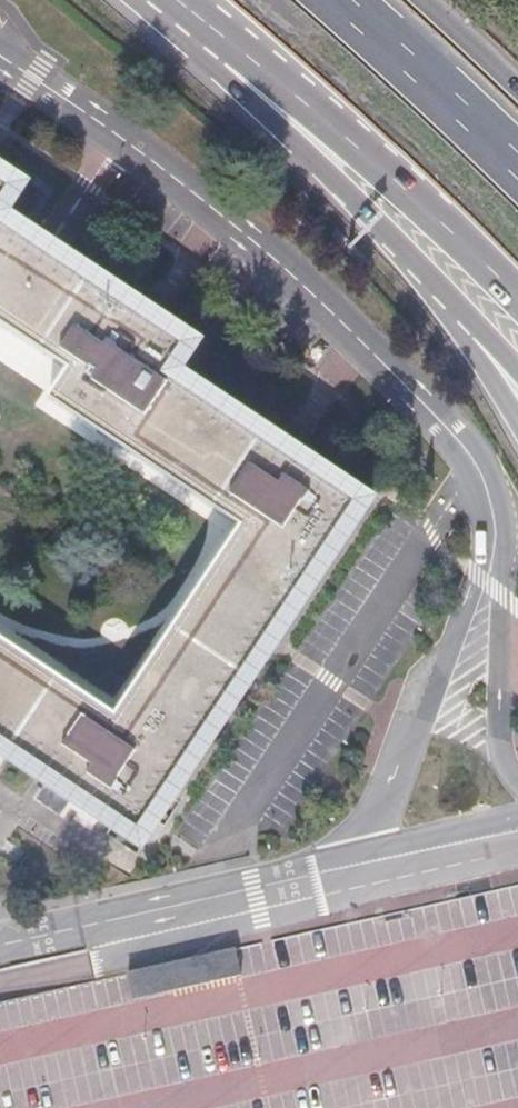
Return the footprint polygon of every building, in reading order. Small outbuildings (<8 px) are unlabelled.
[(155,852),(383,511),(192,384),(213,354),(57,250),(21,226),(40,198),(0,172),(0,323),(2,324),(85,380),(67,409),(255,537),(125,726),(0,641),(0,749),(155,852)] [(235,950),(171,968),(177,991),(241,973),(235,950)]
